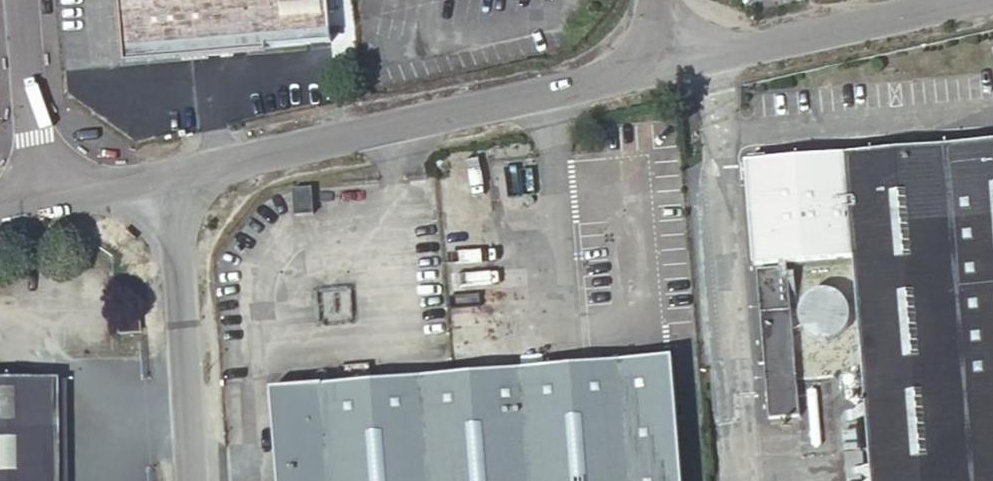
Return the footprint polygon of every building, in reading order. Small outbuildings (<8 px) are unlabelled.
[(331,44),(328,0),(116,0),(120,60),(331,44)] [(743,163),(751,266),(851,257),(865,418),(870,480),(992,480),(992,143),(743,163)] [(292,187),(294,215),(321,213),(320,205),(319,185),(292,187)] [(769,420),(799,417),(797,382),(788,268),(756,271),(769,420)] [(281,480),(685,480),(676,363),(274,394),(281,480)] [(834,378),(797,382),(799,417),(800,424),(838,421),(834,378)] [(46,402),(0,403),(0,480),(47,480),(46,402)] [(46,402),(47,480),(61,480),(59,402),(46,402)] [(838,421),(843,480),(870,480),(865,418),(838,421)]
